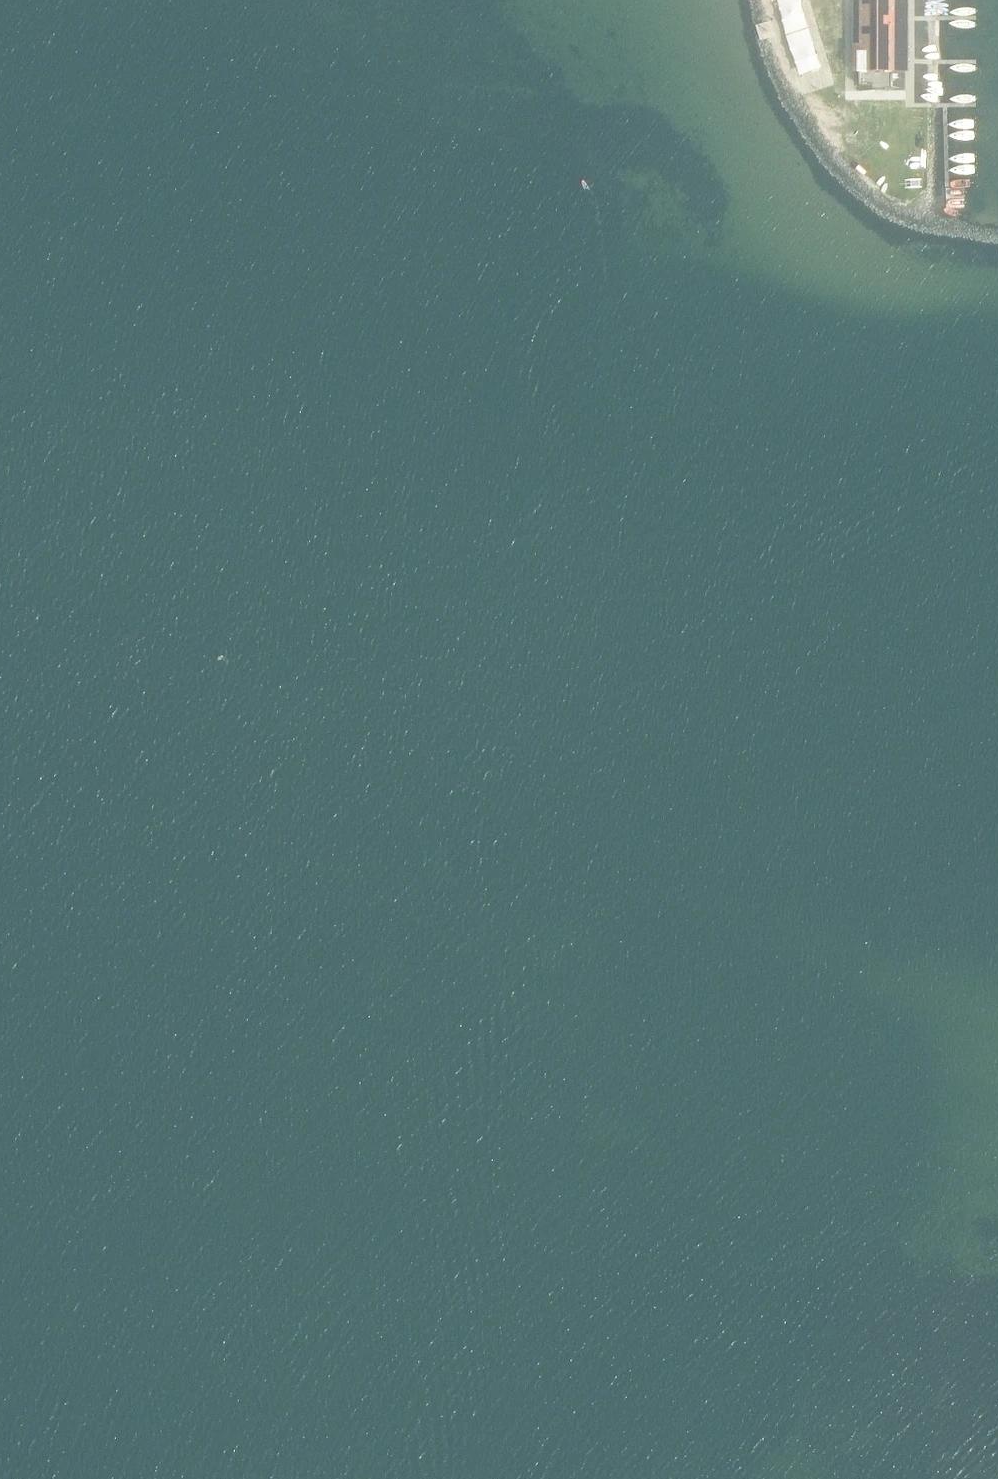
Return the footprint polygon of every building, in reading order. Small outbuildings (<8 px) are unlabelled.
[(905,70),(905,47),(890,47),(890,0),(852,0),(852,70),(905,70)]
